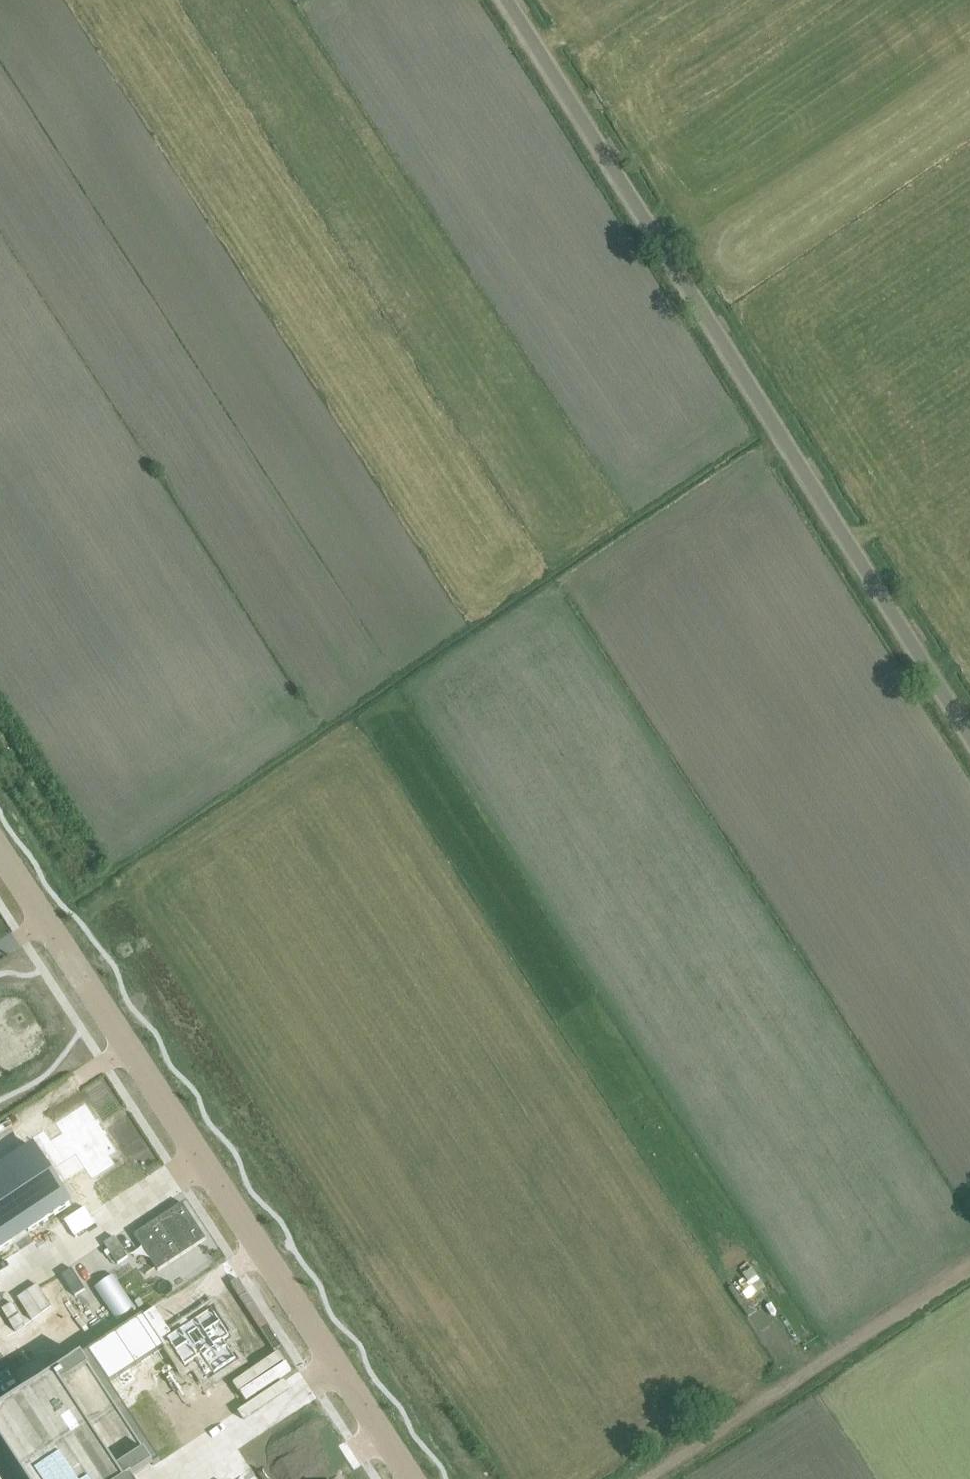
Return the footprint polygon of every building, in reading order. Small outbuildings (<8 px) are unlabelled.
[(45,1130),(28,1141),(33,1147),(49,1173),(76,1155),(92,1180),(116,1164),(110,1155),(117,1151),(107,1135),(108,1134),(98,1119),(96,1120),(86,1103),(55,1123),(66,1140),(55,1147),(45,1130)] [(0,1168),(0,1251),(70,1206),(49,1173),(33,1147),(0,1168)] [(0,1413),(0,1440),(26,1478),(133,1478),(161,1460),(116,1393),(176,1353),(185,1369),(196,1362),(206,1379),(212,1375),(214,1378),(239,1362),(226,1343),(232,1340),(212,1310),(173,1335),(156,1309),(0,1413)]
